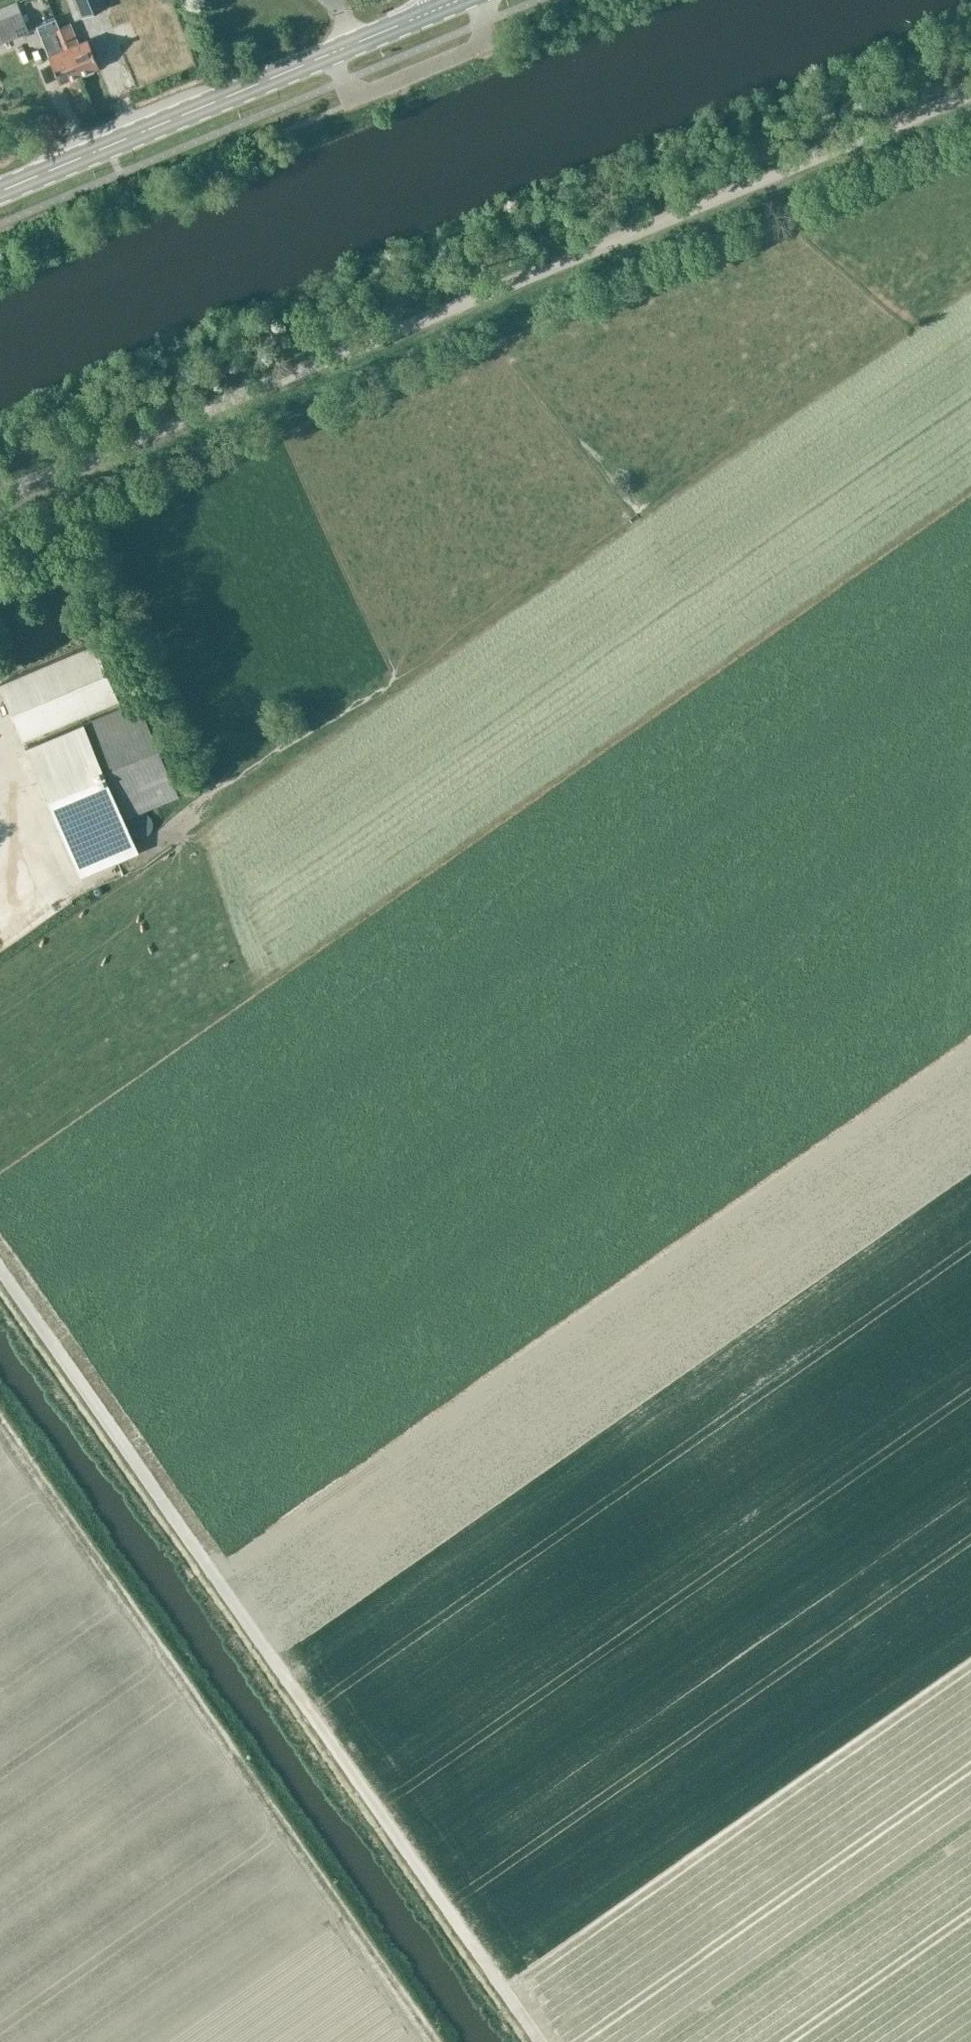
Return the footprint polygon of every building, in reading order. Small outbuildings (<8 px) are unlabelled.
[(83,16),(107,6),(104,0),(76,0),(83,16)] [(20,13),(16,5),(0,11),(0,43),(2,42),(2,43),(31,32),(23,12),(20,13)] [(60,26),(79,74),(100,65),(89,39),(79,43),(70,22),(60,26)] [(79,74),(60,26),(49,31),(59,52),(48,56),(60,82),(79,74)] [(23,741),(121,700),(96,641),(0,682),(0,686),(23,741)] [(119,815),(177,790),(135,695),(23,743),(79,872),(134,848),(119,815)]
